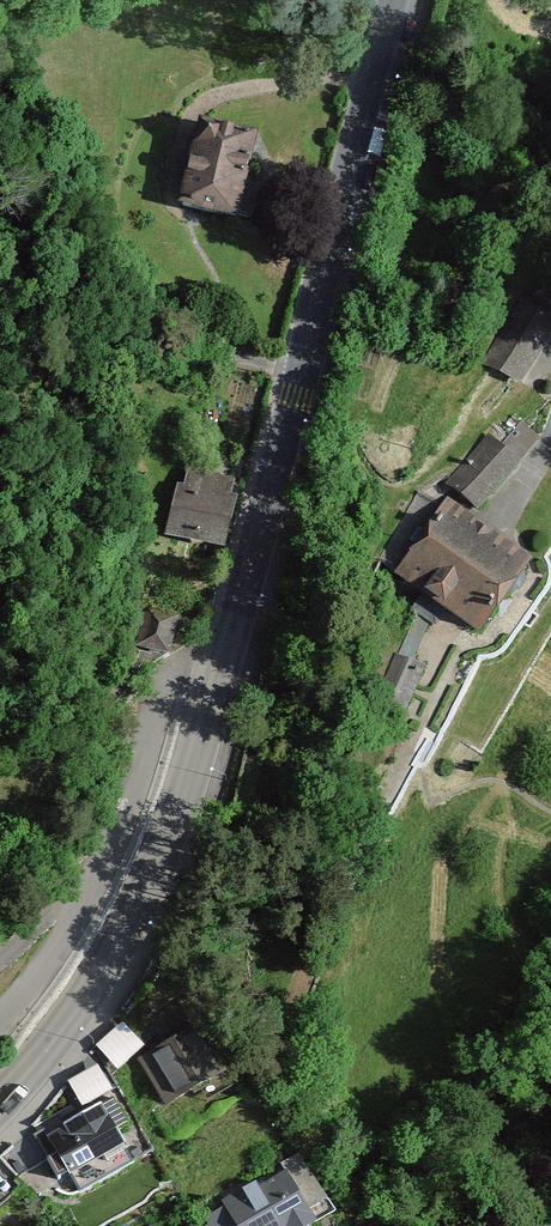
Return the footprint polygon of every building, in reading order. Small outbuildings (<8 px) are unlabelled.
[(233,222),(252,125),(189,113),(170,209),(233,222)] [(525,384),(550,342),(550,322),(527,307),(492,363),(525,384)] [(448,486),(476,509),(520,459),(493,435),(448,486)] [(221,549),(236,481),(179,468),(163,536),(221,549)] [(527,549),(443,498),(395,576),(479,628),(527,549)] [(169,657),(182,613),(151,604),(137,647),(169,657)] [(406,717),(430,668),(406,657),(383,705),(406,717)] [(122,1021),(96,1045),(119,1070),(145,1045),(122,1021)] [(228,1079),(197,1025),(136,1059),(166,1113),(228,1079)] [(99,1064),(68,1081),(82,1106),(113,1088),(99,1064)] [(51,1135),(85,1196),(139,1165),(106,1105),(51,1135)] [(228,1225),(327,1225),(332,1223),(301,1165),(219,1210),(228,1225)]
